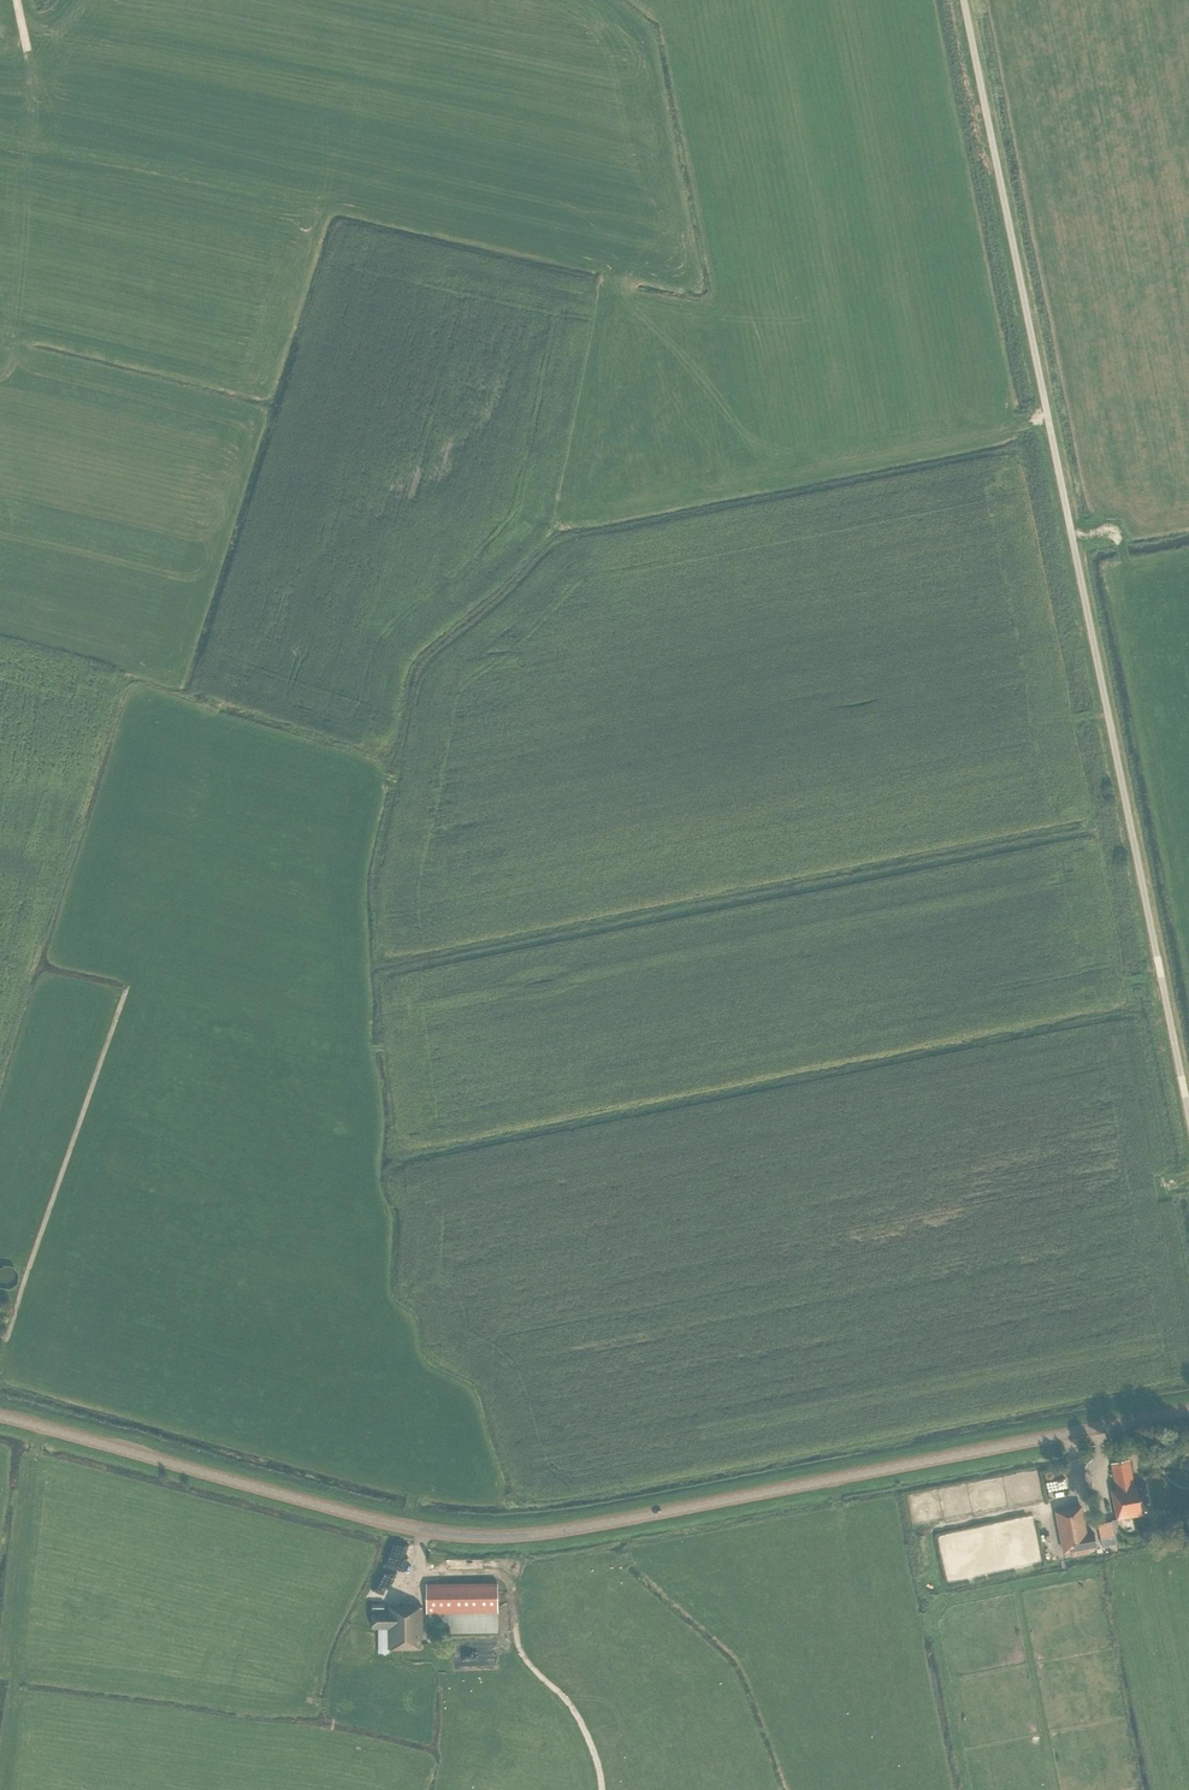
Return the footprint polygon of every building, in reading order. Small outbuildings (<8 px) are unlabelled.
[(0,1270),(0,1271),(8,1286),(20,1279),(12,1263),(0,1270)] [(1134,1486),(1129,1460),(1112,1463),(1117,1489),(1112,1490),(1117,1519),(1151,1513),(1146,1484),(1134,1486)] [(1072,1552),(1073,1556),(1090,1553),(1089,1548),(1097,1547),(1094,1533),(1087,1535),(1081,1507),(1056,1511),(1064,1553),(1072,1552)] [(1112,1522),(1097,1524),(1100,1539),(1114,1536),(1112,1522)] [(440,1613),(449,1613),(449,1633),(498,1633),(498,1612),(498,1583),(427,1584),(427,1613),(431,1613),(431,1618),(440,1618),(440,1613)] [(372,1604),(372,1613),(385,1612),(384,1604),(372,1604)] [(389,1653),(389,1649),(391,1649),(391,1650),(421,1649),(421,1635),(423,1635),(422,1608),(411,1608),(411,1607),(388,1607),(388,1613),(372,1613),(373,1629),(378,1629),(378,1653),(389,1653)]
